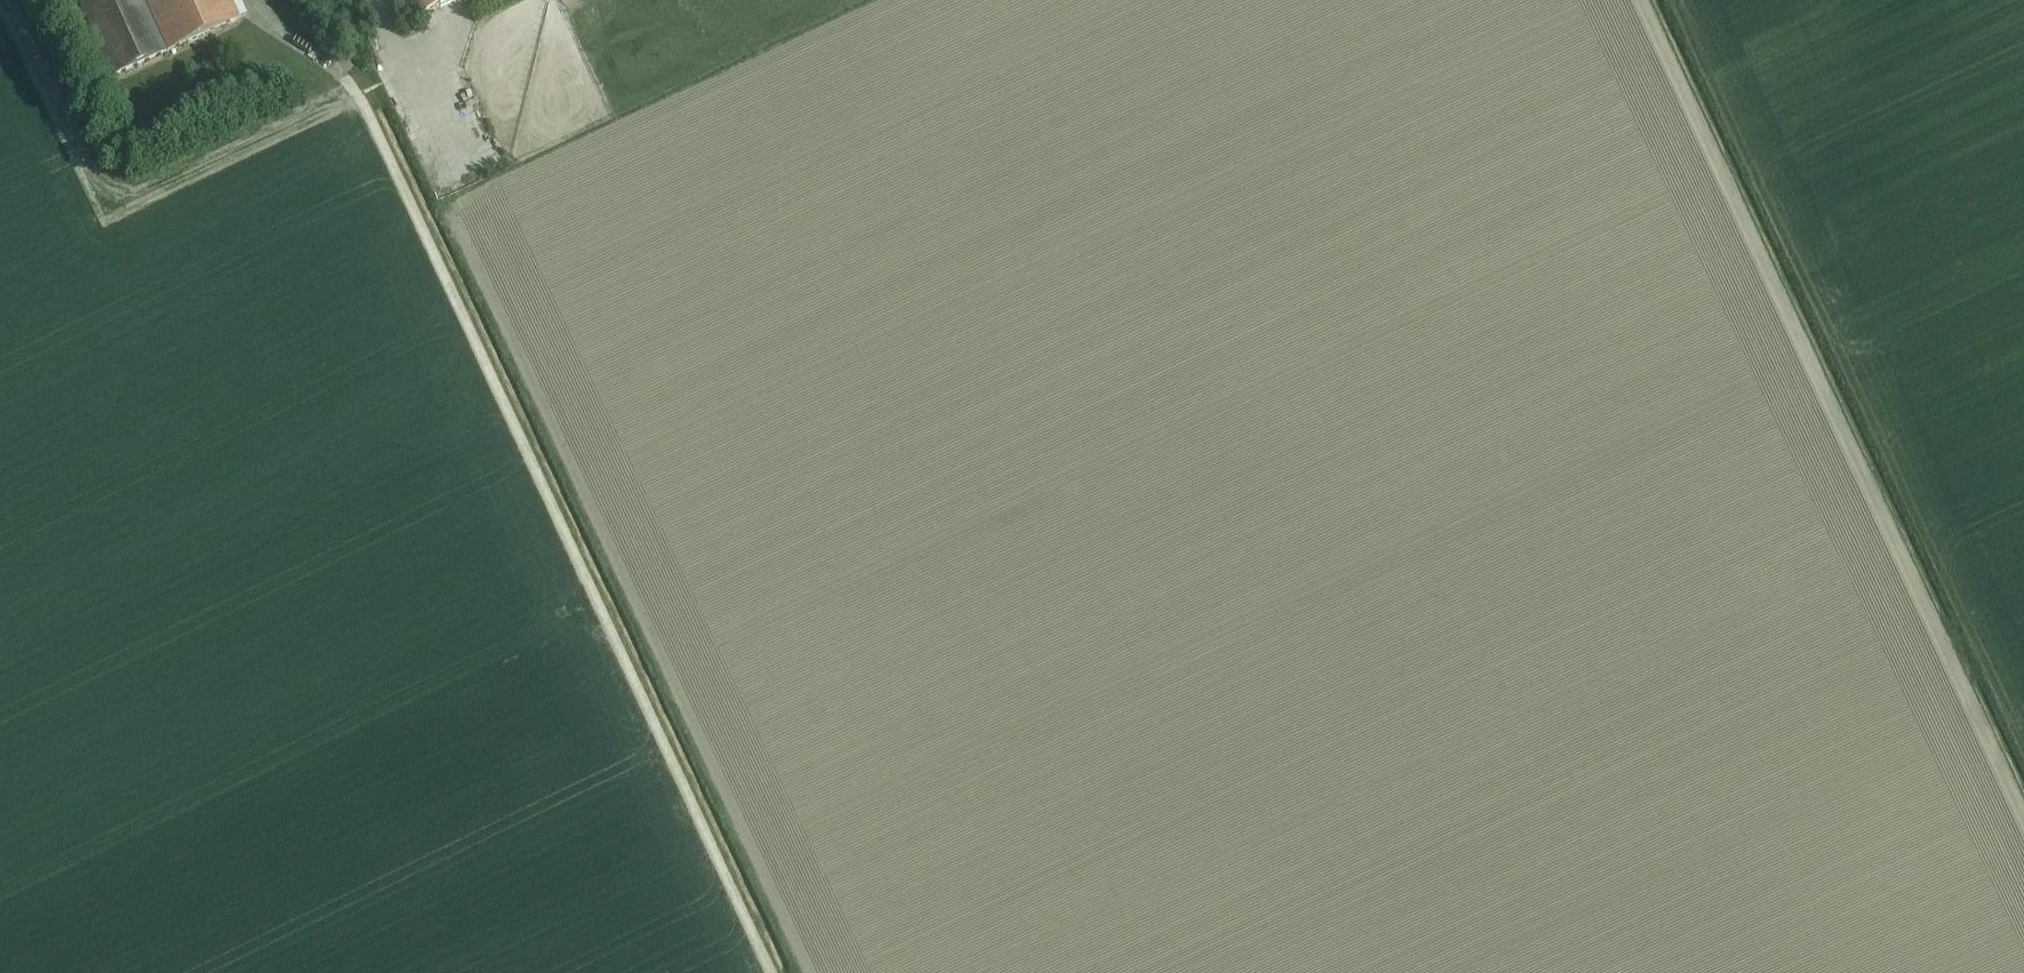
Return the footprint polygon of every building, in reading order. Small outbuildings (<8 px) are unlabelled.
[(78,1),(113,76),(167,51),(144,0),(80,0),(78,1)] [(167,51),(237,19),(229,0),(144,0),(167,51)] [(424,12),(450,0),(419,0),(424,12)]
